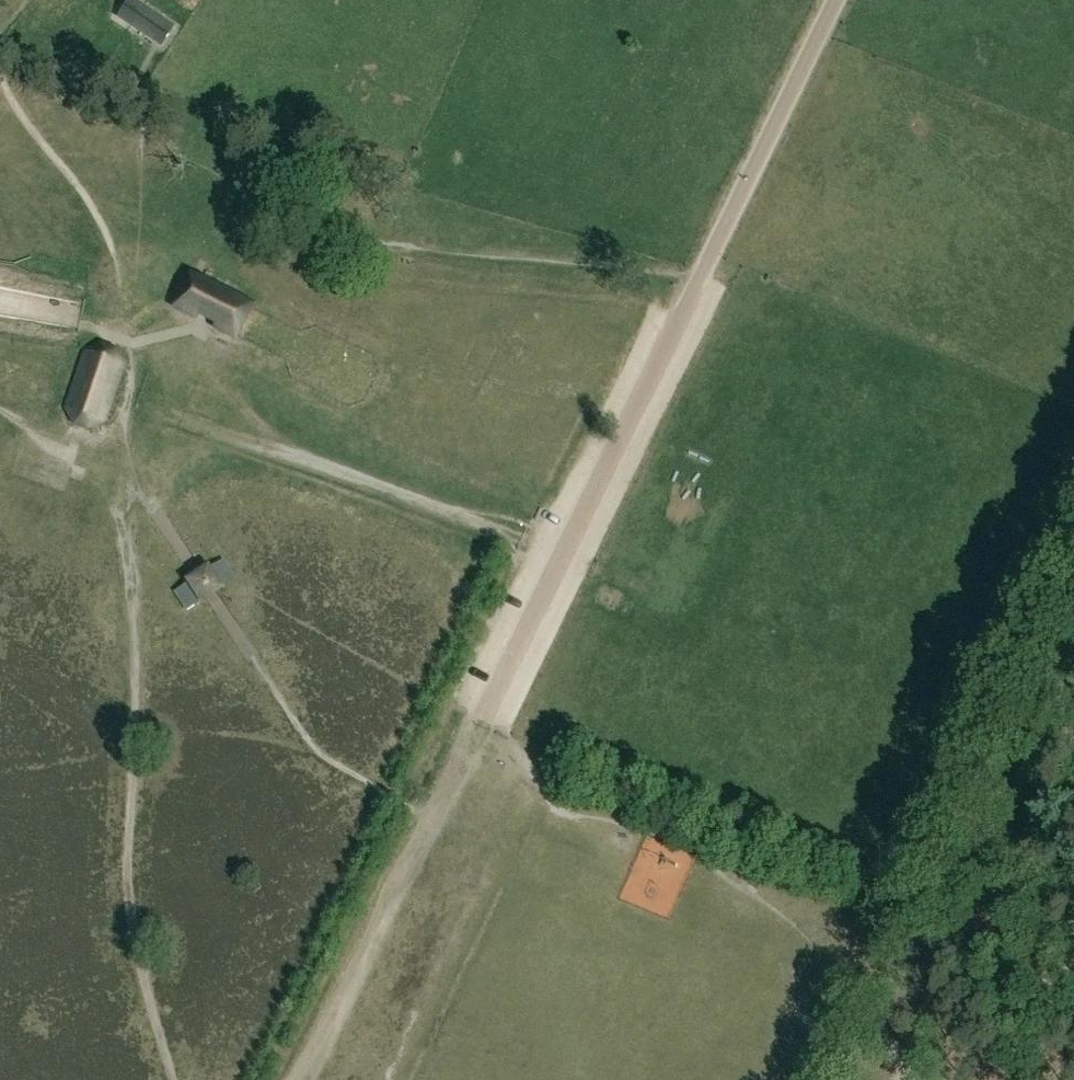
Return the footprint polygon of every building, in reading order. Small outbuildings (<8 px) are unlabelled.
[(132,0),(130,0),(118,18),(162,47),(174,28),(132,0)] [(192,277),(177,308),(196,318),(198,314),(216,323),(214,327),(233,337),(249,305),(192,277)] [(102,345),(86,352),(66,409),(74,425),(88,429),(104,422),(123,365),(115,349),(102,345)] [(201,574),(175,592),(187,610),(213,593),(235,579),(223,560),(201,574)] [(656,929),(661,940),(676,934),(671,923),(656,929)]
